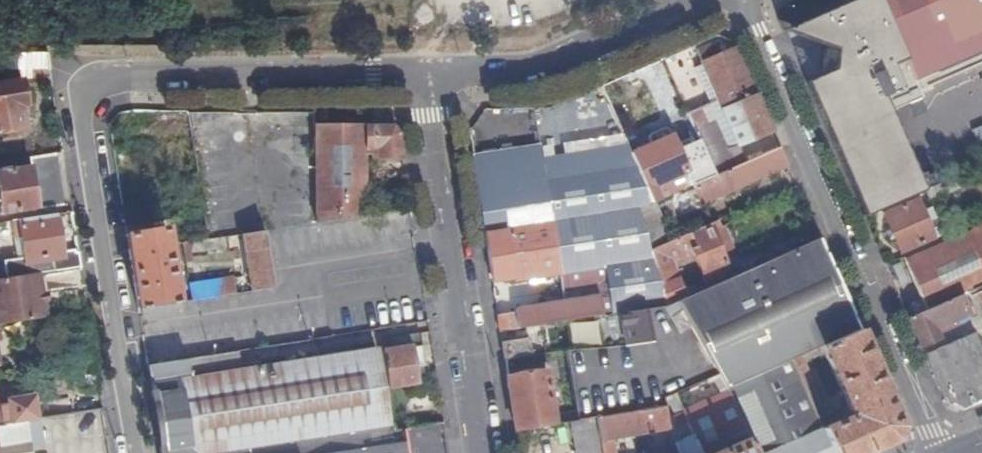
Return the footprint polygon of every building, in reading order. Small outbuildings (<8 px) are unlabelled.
[(869,217),(924,193),(889,115),(910,106),(922,100),(924,99),(917,84),(906,58),(930,49),(940,73),(981,55),(981,0),(862,0),(793,31),(825,42),(821,82),(811,87),(869,217)] [(906,58),(917,84),(940,73),(930,49),(906,58)] [(773,133),(737,50),(703,65),(739,147),(773,133)] [(0,55),(0,70),(20,70),(32,70),(49,70),(47,54),(0,55)] [(22,81),(33,79),(32,70),(20,70),(22,81)] [(22,81),(0,84),(0,133),(25,129),(21,107),(27,106),(22,81)] [(598,110),(590,93),(550,110),(598,110)] [(922,100),(910,106),(916,120),(928,114),(922,100)] [(598,110),(550,110),(516,110),(516,135),(599,135),(598,110)] [(701,110),(689,115),(701,141),(716,176),(737,167),(716,122),(708,125),(701,110)] [(716,176),(701,141),(679,151),(672,136),(671,136),(668,128),(664,126),(659,127),(651,131),(649,133),(649,135),(654,145),(633,155),(639,169),(654,203),(673,195),(667,181),(687,173),(693,187),(694,186),(716,176)] [(400,134),(394,127),(317,127),(318,223),(366,215),(365,157),(367,155),(372,155),(373,160),(403,160),(400,134)] [(601,150),(600,142),(599,135),(516,135),(518,164),(601,150)] [(629,146),(625,138),(600,142),(601,150),(618,148),(629,146)] [(633,155),(629,146),(618,148),(628,171),(639,169),(633,155)] [(618,148),(601,150),(518,164),(477,170),(494,284),(560,274),(565,306),(499,316),(501,332),(546,326),(621,314),(647,310),(667,307),(651,251),(646,234),(639,211),(654,204),(654,203),(639,169),(628,171),(618,148)] [(780,148),(737,167),(716,176),(694,186),(702,204),(788,166),(780,148)] [(57,156),(31,160),(33,170),(0,175),(0,202),(2,202),(4,215),(39,210),(39,212),(64,208),(57,156)] [(687,173),(667,181),(673,195),(693,187),(687,173)] [(902,254),(945,236),(933,208),(925,212),(920,200),(886,215),(902,254)] [(65,260),(58,218),(16,223),(17,231),(23,230),(28,266),(65,260)] [(651,251),(667,307),(678,303),(686,299),(675,259),(693,251),(698,264),(703,262),(708,273),(728,266),(721,249),(729,245),(723,229),(720,221),(672,242),(651,251)] [(651,251),(672,242),(664,226),(646,234),(651,251)] [(167,230),(127,236),(139,310),(179,304),(167,230)] [(274,289),(265,232),(244,235),(253,292),(274,289)] [(907,265),(927,311),(961,297),(981,288),(981,233),(907,265)] [(211,241),(185,244),(186,250),(212,246),(211,241)] [(824,348),(861,332),(821,241),(733,279),(714,287),(686,299),(678,303),(720,376),(728,389),(793,360),(804,356),(824,348)] [(714,287),(733,279),(728,266),(708,273),(714,287)] [(42,276),(0,283),(0,327),(49,320),(42,276)] [(197,301),(238,294),(236,287),(230,288),(230,283),(195,288),(197,301)] [(927,311),(909,319),(922,348),(941,339),(936,329),(969,314),(961,297),(927,311)] [(667,307),(647,310),(654,342),(665,400),(720,376),(678,303),(667,307)] [(647,310),(621,314),(627,346),(654,342),(647,310)] [(546,326),(501,332),(503,342),(531,338),(533,348),(548,346),(546,326)] [(834,452),(870,452),(897,441),(903,427),(861,332),(824,348),(854,416),(824,429),(834,452)] [(383,353),(389,386),(419,382),(417,367),(426,366),(423,346),(422,346),(420,334),(392,339),(395,351),(383,353)] [(981,404),(981,348),(976,335),(926,357),(946,403),(965,411),(981,404)] [(531,338),(503,342),(506,362),(534,357),(533,348),(531,338)] [(654,342),(627,346),(605,350),(600,348),(567,353),(579,422),(597,419),(636,413),(667,408),(665,400),(654,342)] [(148,366),(162,452),(341,452),(366,449),(407,443),(405,429),(396,430),(395,424),(390,425),(378,350),(191,379),(190,375),(240,366),(238,353),(148,366)] [(793,360),(820,421),(830,417),(804,356),(793,360)] [(756,452),(834,452),(824,429),(820,421),(793,360),(728,389),(730,393),(756,452)] [(548,372),(509,378),(517,432),(557,426),(548,372)] [(21,425),(18,392),(11,393),(12,402),(0,404),(0,428),(21,425)] [(730,393),(674,417),(676,427),(689,422),(695,437),(680,443),(671,447),(645,452),(756,452),(730,393)] [(636,413),(641,434),(671,429),(667,408),(636,413)] [(81,412),(82,452),(97,452),(97,412),(81,412)] [(613,439),(641,434),(636,413),(597,419),(604,452),(616,452),(613,439)] [(572,423),(578,452),(604,452),(597,419),(579,422),(572,423)] [(689,422),(676,427),(680,443),(695,437),(689,422)] [(28,423),(21,425),(0,428),(0,452),(33,452),(28,423)] [(412,445),(439,446),(439,428),(412,428),(412,445)] [(407,443),(366,449),(366,452),(409,452),(407,443)]
